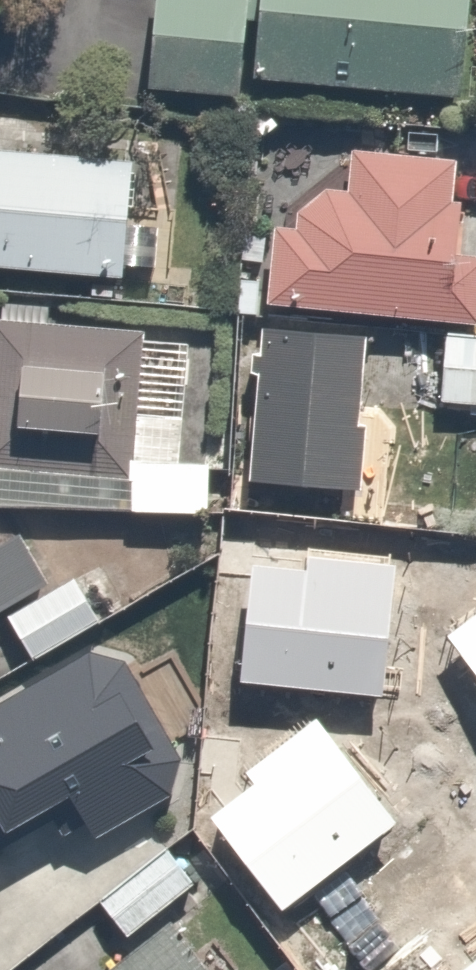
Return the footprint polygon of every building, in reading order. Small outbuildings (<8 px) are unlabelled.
[(138,70),(455,96),(463,0),(144,0),(138,70)] [(244,136),(236,229),(268,232),(262,305),(439,320),(475,323),(475,236),(447,234),(454,154),(244,136)] [(142,267),(152,149),(0,137),(0,256),(142,267)] [(190,324),(0,306),(0,504),(200,522),(206,452),(179,450),(190,324)] [(439,320),(433,399),(475,402),(475,323),(439,320)] [(21,666),(123,600),(92,552),(49,580),(8,517),(0,522),(0,634),(21,666)] [(448,643),(382,557),(255,655),(321,741),(448,643)] [(0,709),(0,851),(54,819),(65,837),(87,824),(96,841),(171,797),(181,761),(124,664),(89,656),(0,709)] [(100,897),(133,937),(158,917),(201,882),(168,841),(100,897)] [(326,951),(339,969),(475,969),(475,844),(326,951)] [(158,917),(133,937),(93,969),(202,969),(158,917)]
